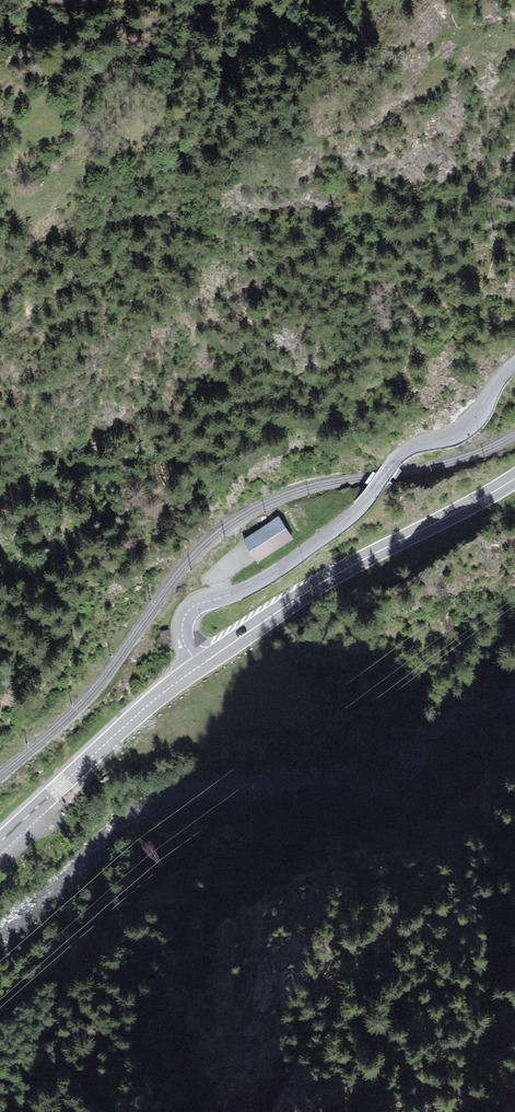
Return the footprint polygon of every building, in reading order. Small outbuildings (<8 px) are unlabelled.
[(279,515),(243,538),(260,564),(296,541),(279,515)] [(160,632),(163,645),(172,643),(169,630),(160,632)]
